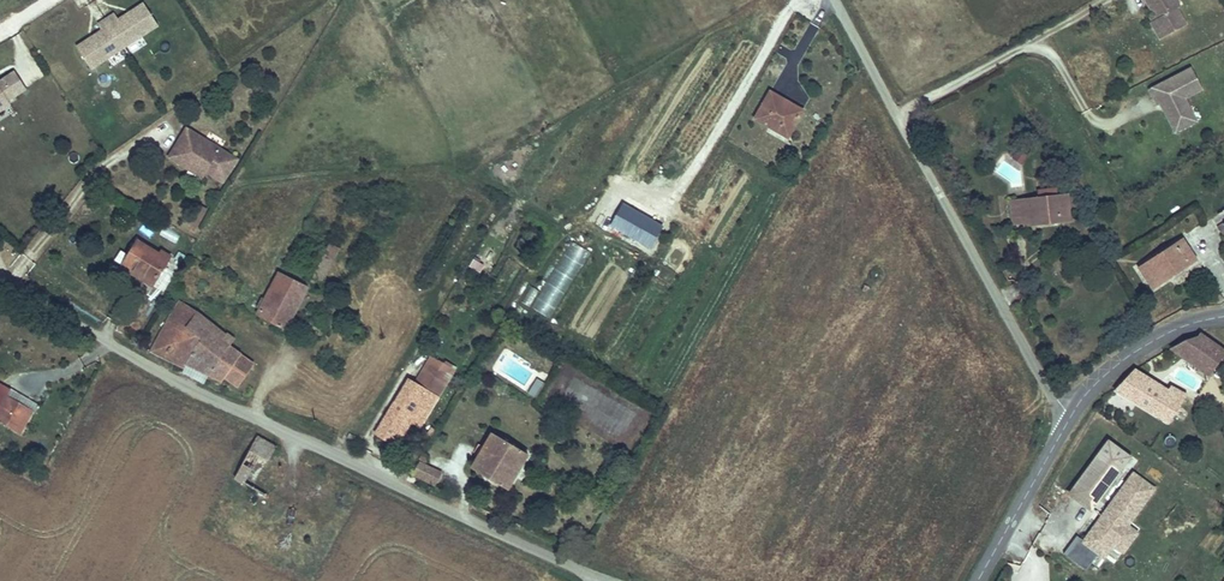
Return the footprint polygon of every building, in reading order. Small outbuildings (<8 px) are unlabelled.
[(157,22),(143,0),(142,0),(118,16),(114,10),(97,21),(101,26),(75,43),(90,65),(157,22)] [(1155,18),(1157,22),(1154,24),(1152,25),(1161,43),(1187,28),(1178,11),(1172,0),(1145,0),(1155,18)] [(1176,0),(1172,0),(1178,11),(1181,9),(1176,0)] [(5,97),(23,86),(12,68),(0,75),(0,104),(2,103),(5,97)] [(1192,113),(1186,102),(1204,93),(1193,71),(1150,92),(1158,108),(1161,107),(1164,105),(1167,112),(1165,113),(1176,135),(1192,127),(1186,115),(1192,113)] [(769,89),(753,119),(789,138),(804,110),(769,89)] [(1198,124),(1192,113),(1186,115),(1192,127),(1198,124)] [(227,182),(240,159),(189,126),(182,138),(192,144),(181,162),(190,168),(195,160),(209,169),(208,171),(227,182)] [(182,138),(171,155),(181,162),(192,144),(182,138)] [(1018,149),(1013,156),(1023,163),(1028,156),(1018,149)] [(208,171),(209,169),(195,160),(190,168),(205,177),(208,171)] [(1041,193),(1042,201),(1059,199),(1058,192),(1041,193)] [(1071,223),(1069,198),(1059,199),(1062,224),(1071,223)] [(1042,201),(1011,204),(1014,226),(1038,224),(1039,227),(1062,224),(1059,199),(1042,201)] [(198,228),(206,210),(197,206),(189,224),(198,228)] [(492,225),(487,233),(504,243),(508,235),(492,225)] [(1216,242),(1223,237),(1220,232),(1213,236),(1216,242)] [(138,237),(121,265),(153,283),(171,253),(163,247),(161,251),(138,237)] [(1180,238),(1138,268),(1151,288),(1194,258),(1180,238)] [(570,240),(531,307),(549,318),(588,251),(570,240)] [(280,272),(272,286),(300,300),(307,286),(280,272)] [(272,286),(257,315),(285,329),(300,300),(272,286)] [(182,302),(170,324),(178,328),(172,338),(181,344),(186,333),(199,341),(186,363),(209,375),(227,348),(218,342),(215,340),(220,332),(182,302)] [(166,321),(150,349),(185,365),(186,363),(199,341),(186,333),(181,344),(172,338),(178,328),(170,324),(166,321)] [(223,334),(218,342),(227,348),(232,340),(223,334)] [(1192,348),(1184,358),(1210,375),(1220,360),(1223,354),(1201,337),(1199,337),(1187,340),(1182,343),(1192,348)] [(1182,343),(1171,349),(1184,358),(1192,348),(1182,343)] [(227,348),(209,375),(222,381),(230,369),(251,382),(260,369),(227,348)] [(329,358),(323,366),(334,372),(339,364),(329,358)] [(245,392),(251,382),(230,369),(222,381),(245,392)] [(1198,380),(1181,370),(1176,378),(1194,388),(1198,380)] [(1132,371),(1114,391),(1166,424),(1184,397),(1170,389),(1167,393),(1132,371)] [(374,437),(389,447),(412,409),(424,416),(437,394),(409,378),(374,437)] [(535,398),(546,384),(538,378),(527,392),(535,398)] [(0,403),(0,423),(12,428),(24,406),(4,396),(0,403)] [(412,409),(389,447),(394,449),(414,418),(421,422),(424,416),(412,409)] [(492,433),(483,448),(497,457),(507,442),(492,433)] [(245,439),(239,451),(258,461),(265,449),(245,439)] [(497,457),(483,448),(472,467),(507,489),(527,455),(507,442),(497,457)] [(1090,507),(1128,457),(1109,442),(1071,493),(1090,507)] [(427,446),(420,457),(425,460),(432,449),(427,446)] [(239,451),(225,479),(257,496),(271,468),(258,461),(239,451)] [(418,461),(413,476),(434,486),(441,471),(418,461)] [(1152,488),(1134,474),(1086,538),(1081,535),(1068,553),(1086,567),(1097,551),(1102,555),(1111,543),(1121,550),(1135,532),(1125,524),(1152,488)]
